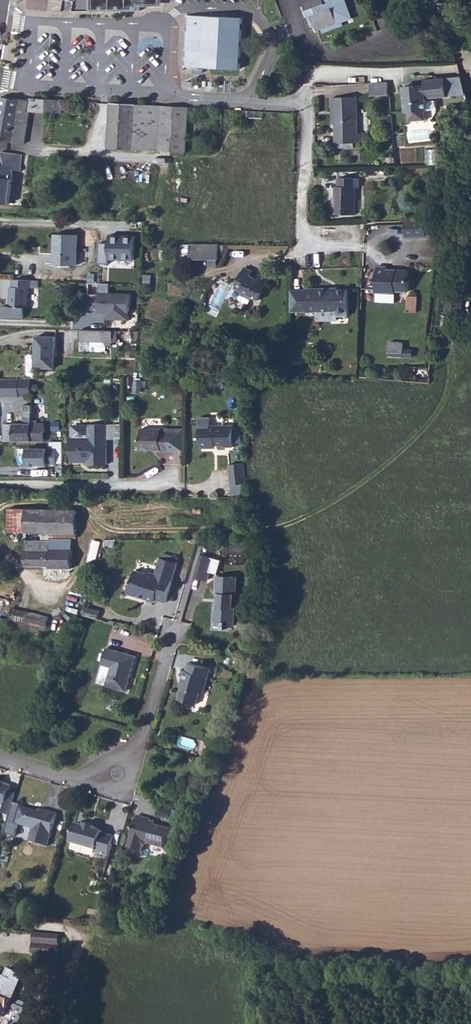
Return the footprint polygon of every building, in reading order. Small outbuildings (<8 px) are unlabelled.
[(93,12),(143,11),(143,6),(144,6),(144,7),(165,7),(165,0),(93,0),(93,12)] [(305,12),(309,10),(311,15),(309,16),(315,31),(340,22),(336,13),(346,9),(347,9),(344,0),(301,0),(305,12)] [(349,18),(346,9),(336,13),(340,22),(349,18)] [(191,66),(243,67),(244,19),(191,17),(191,66)] [(442,80),(422,81),(422,86),(422,91),(417,91),(412,87),(400,87),(402,112),(404,112),(405,122),(422,121),(422,111),(424,111),(424,100),(444,99),(442,80)] [(386,84),(368,83),(368,94),(386,94),(386,84)] [(12,95),(11,97),(2,96),(0,106),(0,139),(21,142),(24,122),(12,120),(14,110),(26,111),(26,110),(46,112),(48,98),(12,95)] [(334,110),(334,116),(356,116),(356,97),(332,97),(332,110),(334,110)] [(60,99),(48,98),(46,112),(59,113),(60,99)] [(111,149),(141,150),(143,105),(114,103),(111,149)] [(143,105),(141,150),(168,152),(170,106),(143,105)] [(12,120),(24,122),(26,111),(14,110),(12,120)] [(356,116),(334,116),(335,145),(353,144),(357,144),(356,116)] [(24,155),(4,152),(2,164),(0,163),(0,203),(12,205),(16,166),(22,166),(24,161),(24,160),(24,155)] [(333,215),(355,216),(356,193),(359,193),(359,178),(338,179),(338,187),(335,187),(335,204),(332,204),(333,215)] [(435,239),(436,223),(425,222),(425,238),(435,239)] [(76,266),(77,235),(56,235),(55,266),(76,266)] [(135,237),(110,236),(109,244),(102,244),(101,262),(112,263),(112,258),(134,259),(135,237)] [(216,252),(188,251),(187,268),(215,268),(216,252)] [(375,302),(395,304),(395,291),(409,292),(409,281),(407,281),(408,271),(387,270),(387,267),(377,267),(375,302)] [(267,289),(257,284),(255,288),(249,285),(251,280),(244,277),(232,299),(239,302),(238,304),(248,309),(249,307),(256,311),(261,302),(263,303),(267,294),(265,294),(267,289)] [(35,281),(16,281),(17,288),(15,288),(14,308),(6,308),(6,318),(27,319),(28,308),(31,308),(31,288),(34,288),(35,281)] [(108,283),(96,282),(95,312),(102,312),(102,320),(127,321),(128,294),(108,293),(108,283)] [(321,288),(292,288),(293,313),(316,312),(317,321),(337,321),(338,316),(348,316),(348,291),(321,291),(321,288)] [(407,295),(406,312),(417,312),(418,296),(407,295)] [(58,368),(59,338),(40,338),(40,368),(58,368)] [(111,340),(90,340),(90,352),(114,352),(114,349),(111,349),(111,340)] [(403,349),(404,342),(389,341),(388,355),(411,357),(412,349),(403,349)] [(388,368),(404,366),(404,357),(388,360),(388,368)] [(299,362),(288,362),(287,372),(299,372),(299,362)] [(0,379),(0,398),(31,399),(31,379),(15,379),(0,379)] [(31,424),(32,405),(21,404),(21,423),(4,423),(3,443),(8,443),(31,444),(31,424)] [(106,464),(106,424),(93,423),(93,425),(87,425),(87,426),(74,425),(74,438),(73,438),(74,461),(89,461),(89,464),(106,464)] [(31,444),(45,444),(44,424),(31,424),(31,444)] [(233,447),(233,445),(234,429),(234,425),(210,426),(210,428),(198,428),(198,438),(202,440),(201,448),(210,449),(210,446),(224,445),(225,448),(233,447)] [(159,452),(168,453),(168,433),(161,433),(161,429),(141,429),(141,435),(139,436),(138,450),(159,449),(159,452)] [(181,429),(161,429),(161,433),(168,433),(168,453),(182,452),(181,429)] [(57,468),(57,448),(43,448),(43,455),(20,455),(20,472),(39,472),(39,470),(48,470),(49,468),(57,468)] [(245,485),(243,465),(228,466),(230,486),(245,485)] [(25,532),(26,508),(8,508),(7,532),(25,532)] [(78,509),(26,508),(25,532),(77,534),(78,509)] [(74,571),(74,541),(49,540),(49,543),(27,543),(27,569),(49,569),(50,571),(74,571)] [(211,573),(217,574),(221,560),(200,554),(193,578),(208,582),(211,573)] [(163,577),(173,579),(177,563),(160,559),(156,571),(162,573),(163,577)] [(167,602),(173,579),(163,577),(162,573),(156,571),(155,573),(149,571),(148,573),(137,569),(134,580),(131,580),(127,592),(147,597),(147,600),(156,602),(156,600),(167,602)] [(234,595),(234,577),(214,576),(214,594),(217,594),(217,607),(213,607),(212,624),(218,623),(218,628),(225,628),(225,624),(231,624),(232,608),(228,608),(228,594),(234,595)] [(73,613),(77,600),(63,595),(58,610),(72,615),(73,613)] [(44,635),(48,616),(14,608),(10,627),(44,635)] [(72,615),(70,622),(85,626),(88,617),(73,613),(72,615)] [(125,692),(135,657),(107,650),(101,665),(111,668),(107,686),(125,692)] [(201,692),(208,668),(188,663),(185,671),(182,670),(179,680),(182,681),(177,699),(193,703),(197,692),(201,692)] [(5,806),(3,813),(11,815),(14,803),(16,794),(9,792),(11,786),(4,784),(4,782),(0,781),(0,804),(5,806)] [(42,812),(38,811),(21,806),(21,805),(14,803),(11,815),(5,834),(15,837),(19,824),(33,828),(30,841),(48,846),(57,813),(43,809),(43,810),(42,812)] [(173,819),(175,809),(158,806),(156,815),(173,819)] [(150,823),(150,821),(151,819),(138,815),(128,848),(142,852),(144,846),(148,844),(165,849),(170,829),(155,825),(150,823)] [(109,857),(115,836),(102,833),(103,831),(95,829),(96,826),(85,824),(85,826),(77,823),(71,843),(97,850),(96,853),(109,857)] [(60,934),(34,933),(33,951),(34,954),(58,956),(60,934)] [(15,991),(12,997),(16,999),(18,993),(26,976),(10,969),(7,977),(0,974),(0,985),(15,991)] [(26,976),(18,993),(25,996),(32,979),(26,976)] [(3,1017),(1,1023),(18,1023),(26,1005),(11,999),(12,997),(15,991),(0,985),(0,1016),(3,1017)]
